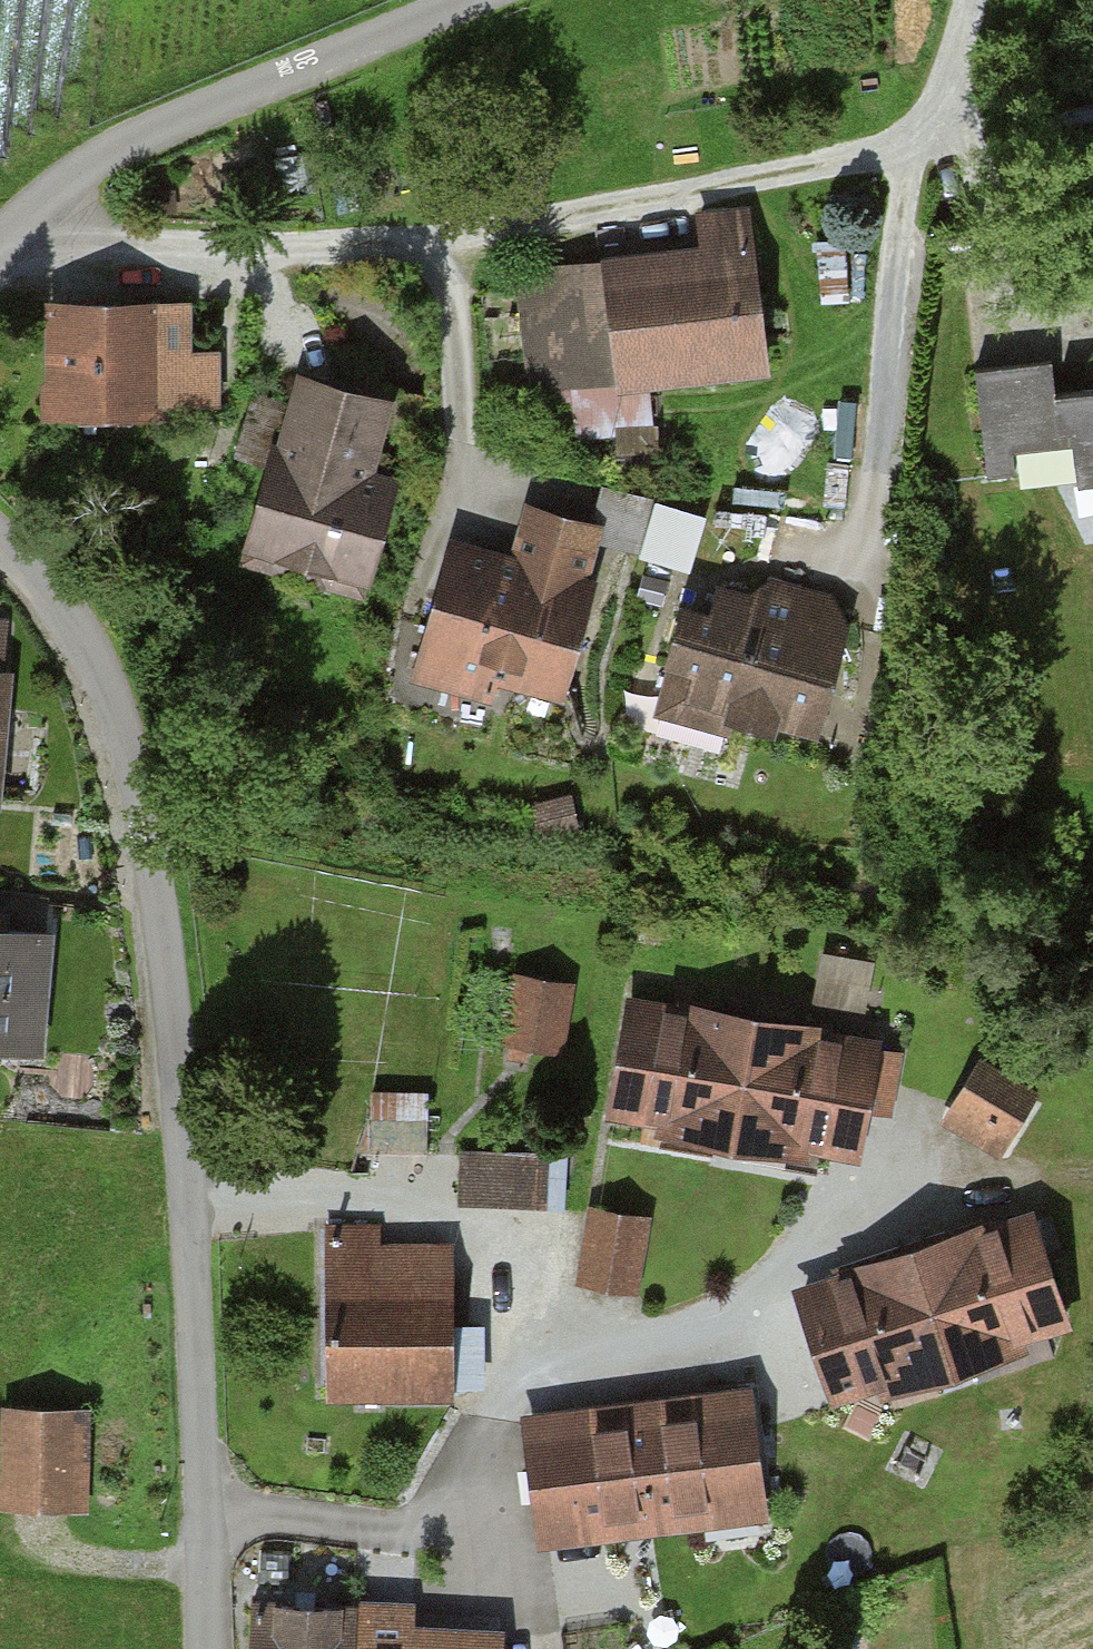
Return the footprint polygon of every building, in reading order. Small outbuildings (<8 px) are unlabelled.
[(702,252),(524,274),(539,397),(770,369),(751,213),(698,219),(702,252)] [(166,308),(55,306),(54,426),(165,427),(166,308)] [(976,375),(984,480),(1092,472),(1092,400),(1060,403),(1058,369),(976,375)] [(399,404),(308,379),(289,452),(264,445),(236,550),(377,587),(403,488),(378,481),(399,404)] [(514,550),(466,535),(423,673),(561,716),(604,578),(591,574),(600,544),(523,521),(514,550)] [(827,742),(864,611),(774,586),(767,614),(692,593),(663,697),(827,742)] [(0,620),(0,803),(2,803),(18,621),(0,620)] [(55,936),(0,933),(0,1051),(47,1054),(55,936)] [(580,982),(524,974),(512,1046),(568,1054),(580,982)] [(894,1036),(634,990),(610,1125),(870,1171),(894,1036)] [(1004,1161),(1047,1093),(979,1050),(936,1118),(1004,1161)] [(466,1199),(548,1200),(549,1141),(467,1140),(466,1199)] [(657,1216),(595,1206),(581,1285),(642,1296),(657,1216)] [(1039,1214),(799,1292),(835,1403),(1076,1325),(1039,1214)] [(455,1399),(456,1244),(325,1244),(324,1399),(455,1399)] [(760,1391),(529,1419),(545,1546),(775,1518),(760,1391)] [(91,1513),(92,1411),(7,1409),(5,1512),(91,1513)] [(257,1628),(256,1648),(509,1648),(510,1639),(424,1635),(425,1612),(353,1609),(280,1606),(279,1629),(257,1628)]
